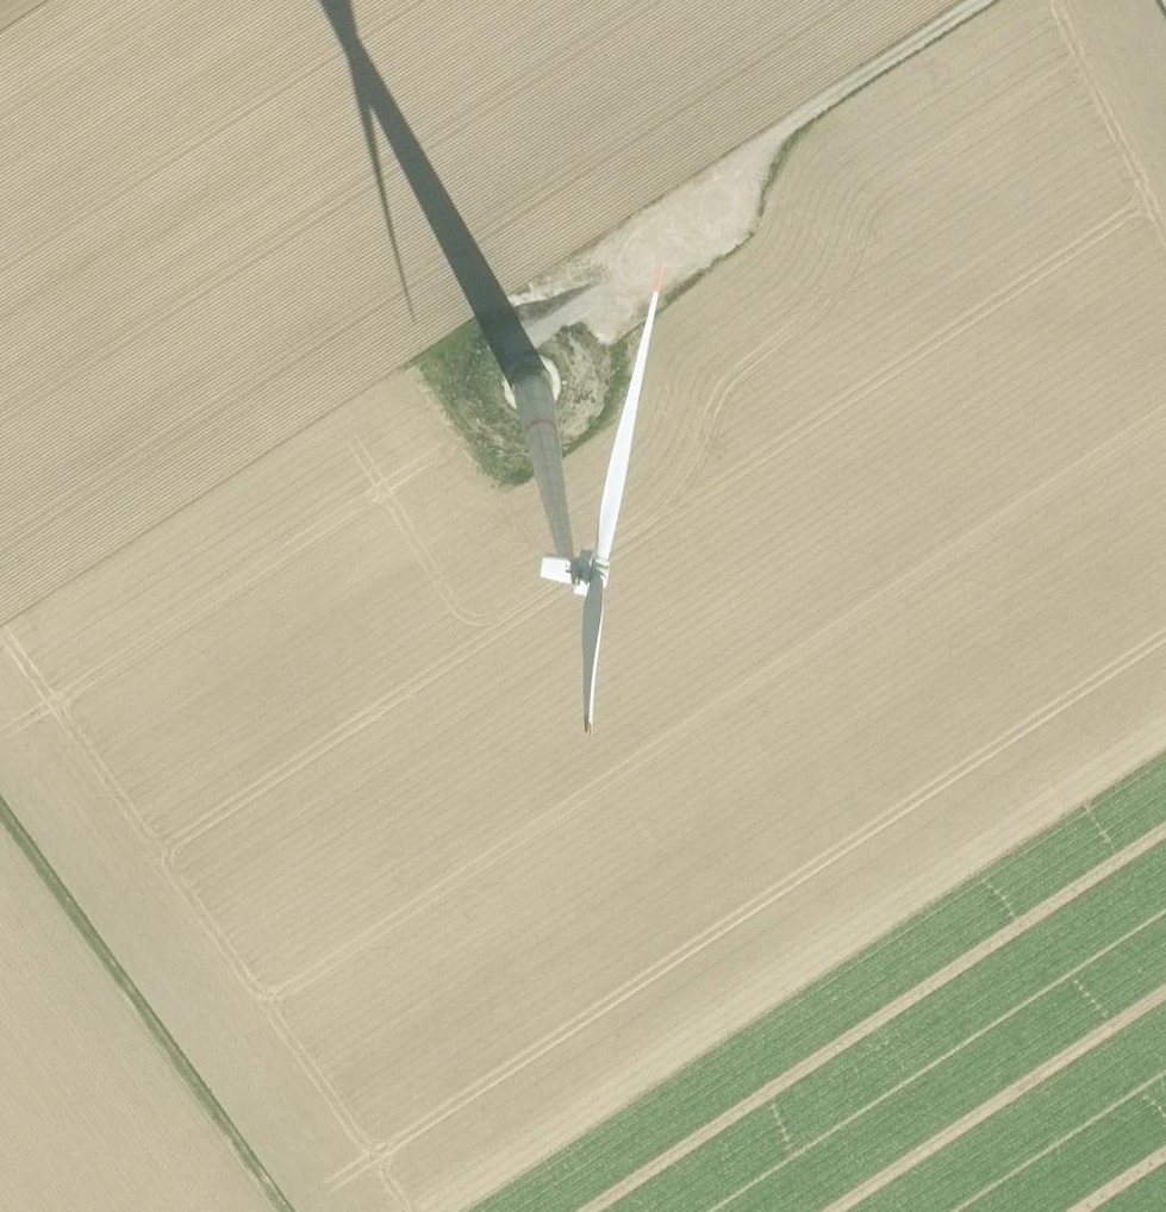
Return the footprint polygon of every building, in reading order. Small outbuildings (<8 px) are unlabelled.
[(542,402),(558,372),(526,356),(510,386),(542,402)]
